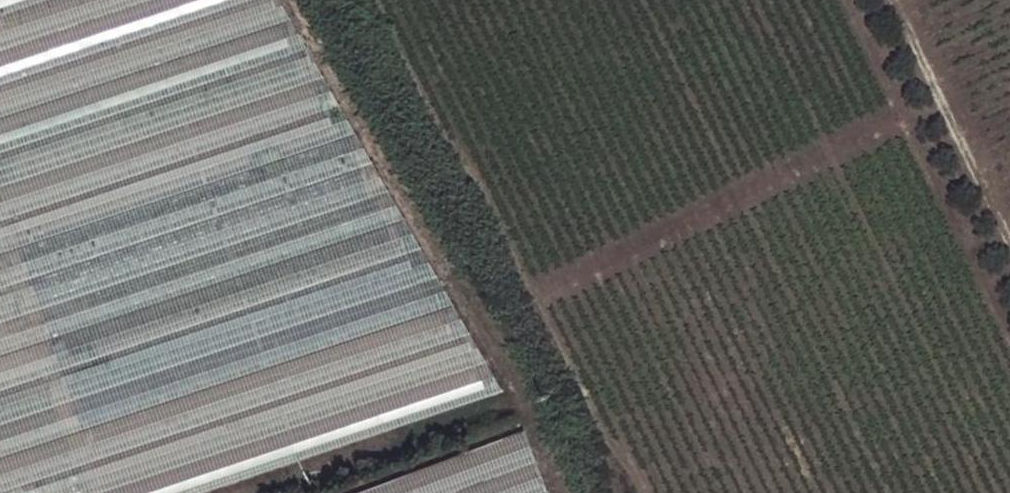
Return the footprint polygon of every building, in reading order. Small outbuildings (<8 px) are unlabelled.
[(510,395),(298,0),(0,0),(0,492),(211,492),(510,395)] [(357,492),(555,492),(533,429),(357,492)]
